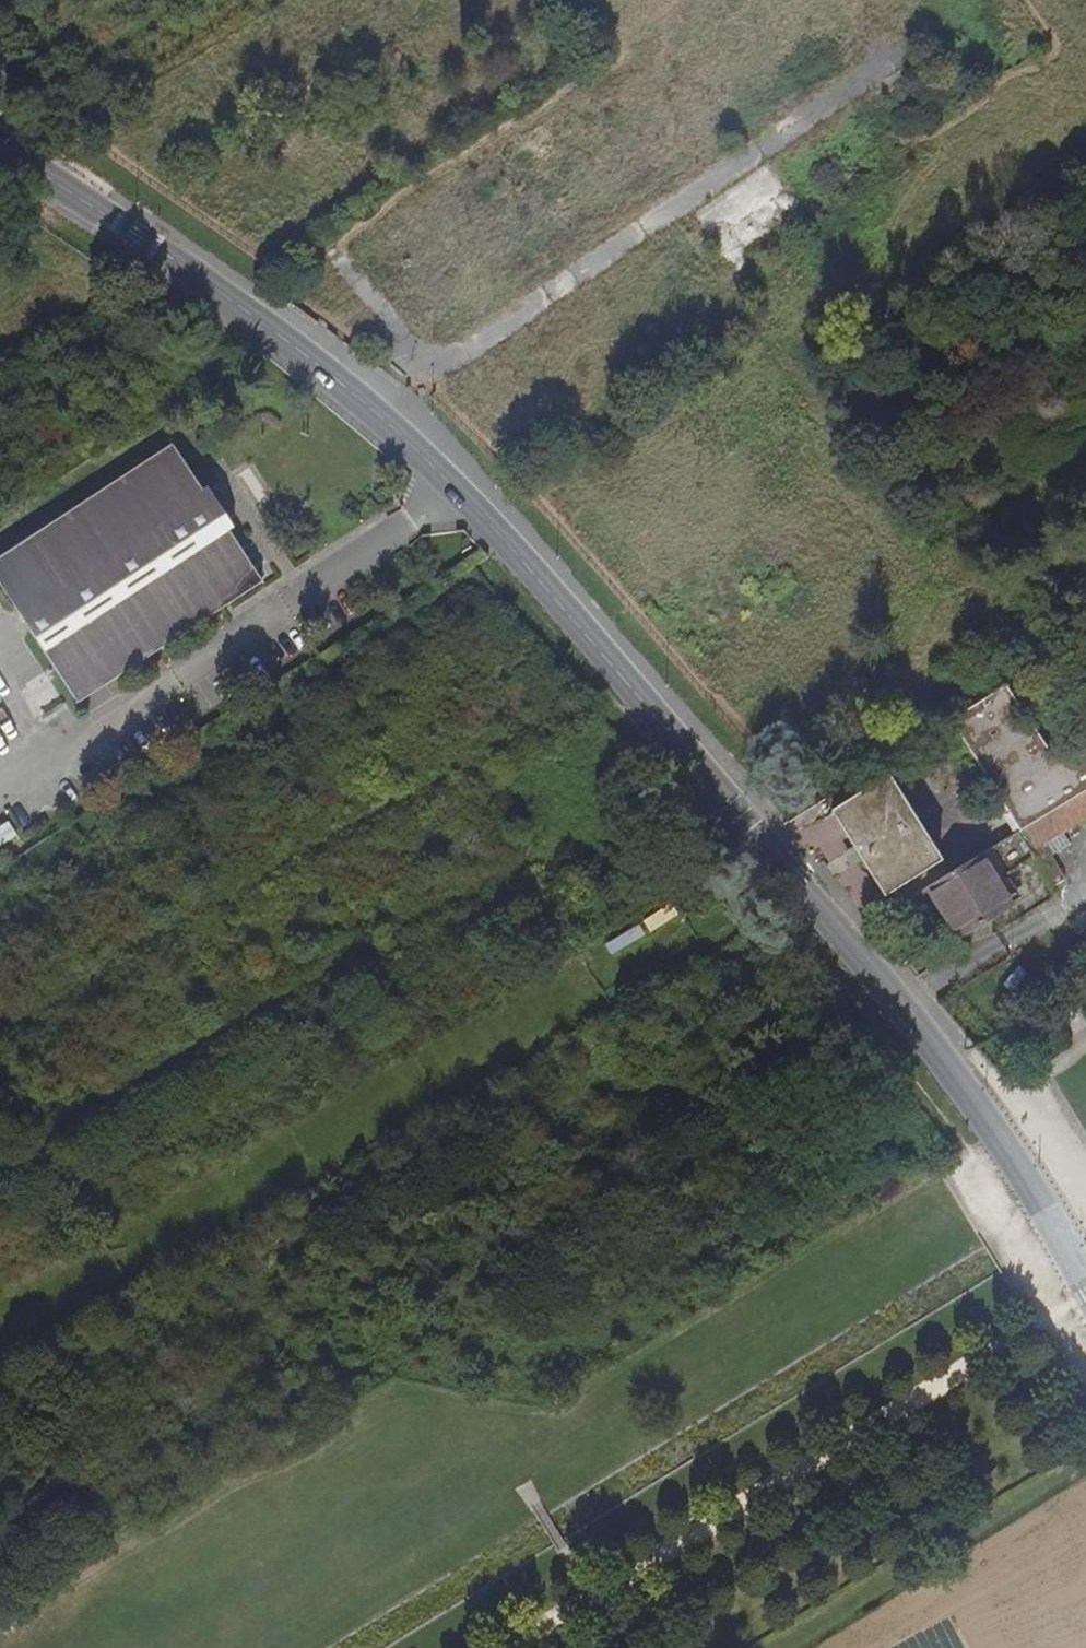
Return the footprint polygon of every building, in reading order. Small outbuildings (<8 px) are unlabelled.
[(75,708),(260,586),(258,583),(226,535),(232,531),(227,523),(209,497),(205,491),(200,495),(172,453),(169,449),(0,559),(0,593),(73,704),(75,708)] [(214,493),(209,497),(227,523),(232,519),(214,493)] [(1078,747),(1054,761),(1006,689),(965,715),(952,723),(1019,833),(1085,793),(1085,760),(1078,747)] [(1078,747),(1085,760),(1085,741),(1078,747)] [(940,861),(889,778),(833,812),(855,848),(849,852),(856,863),(863,860),(885,896),(940,861)] [(1019,833),(1018,834),(1030,853),(1085,819),(1085,793),(1019,833)] [(981,857),(927,889),(958,939),(1012,906),(981,857)]
